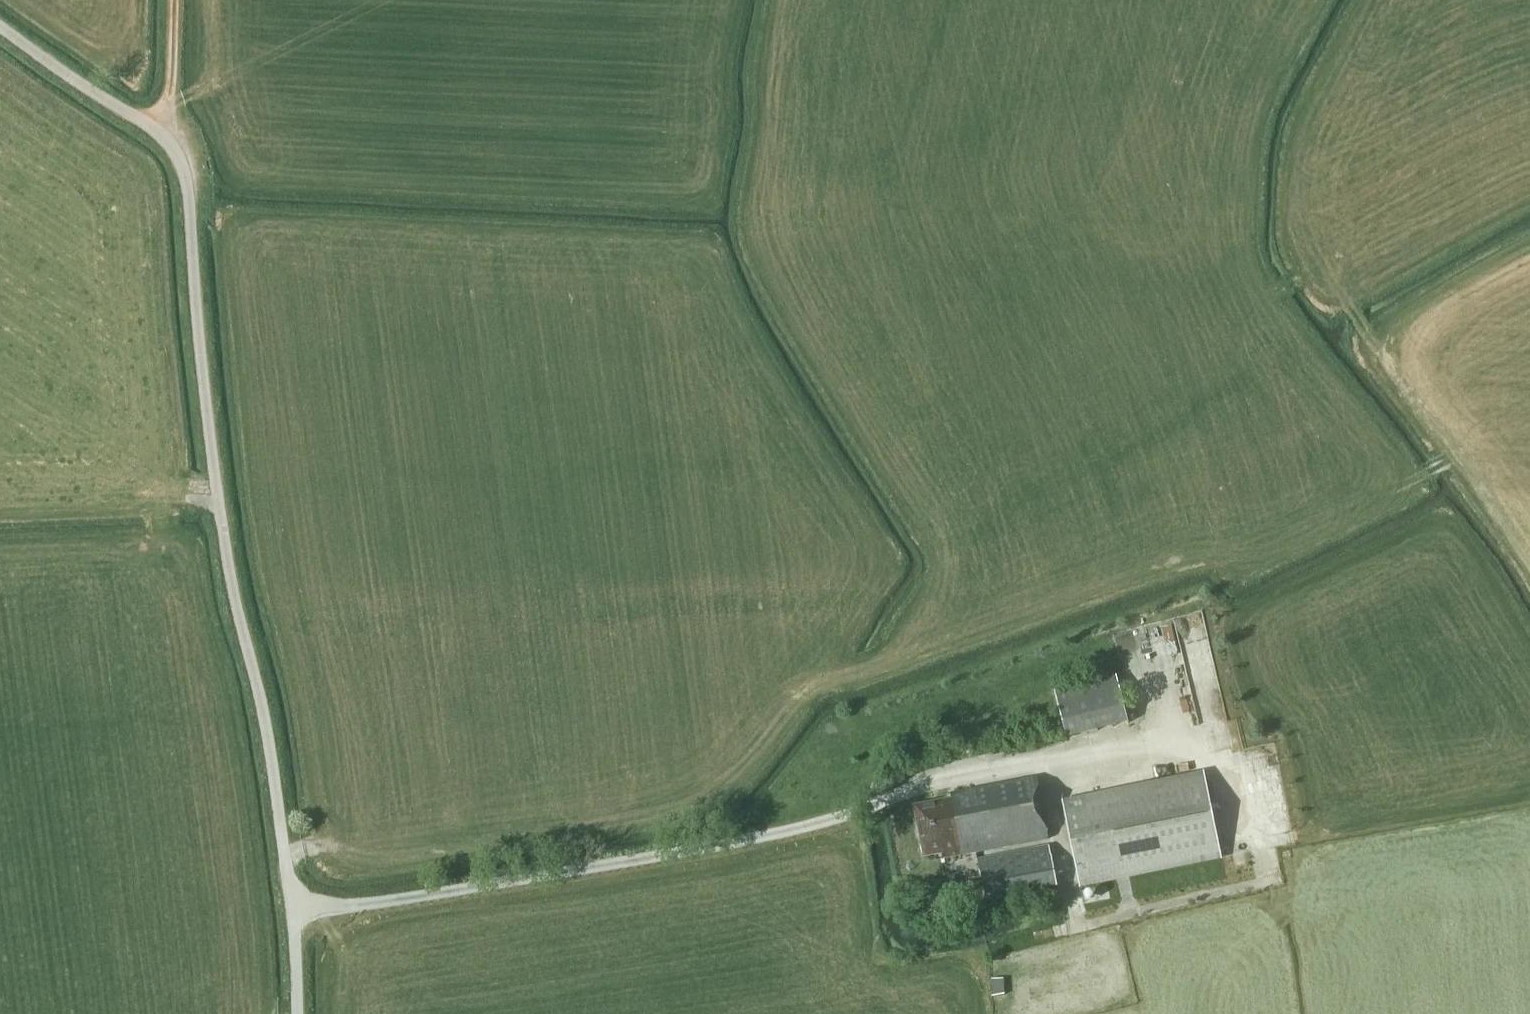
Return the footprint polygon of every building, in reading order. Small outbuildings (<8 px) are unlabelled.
[(1164,623),(1152,626),(1159,655),(1171,652),(1164,623)] [(1067,739),(1128,722),(1115,675),(1054,691),(1067,739)] [(1203,772),(1062,801),(1080,889),(1221,860),(1203,772)] [(941,859),(1048,839),(1036,777),(950,794),(951,802),(917,808),(926,855),(940,853),(941,859)] [(1049,846),(977,860),(985,900),(1057,886),(1049,846)]
